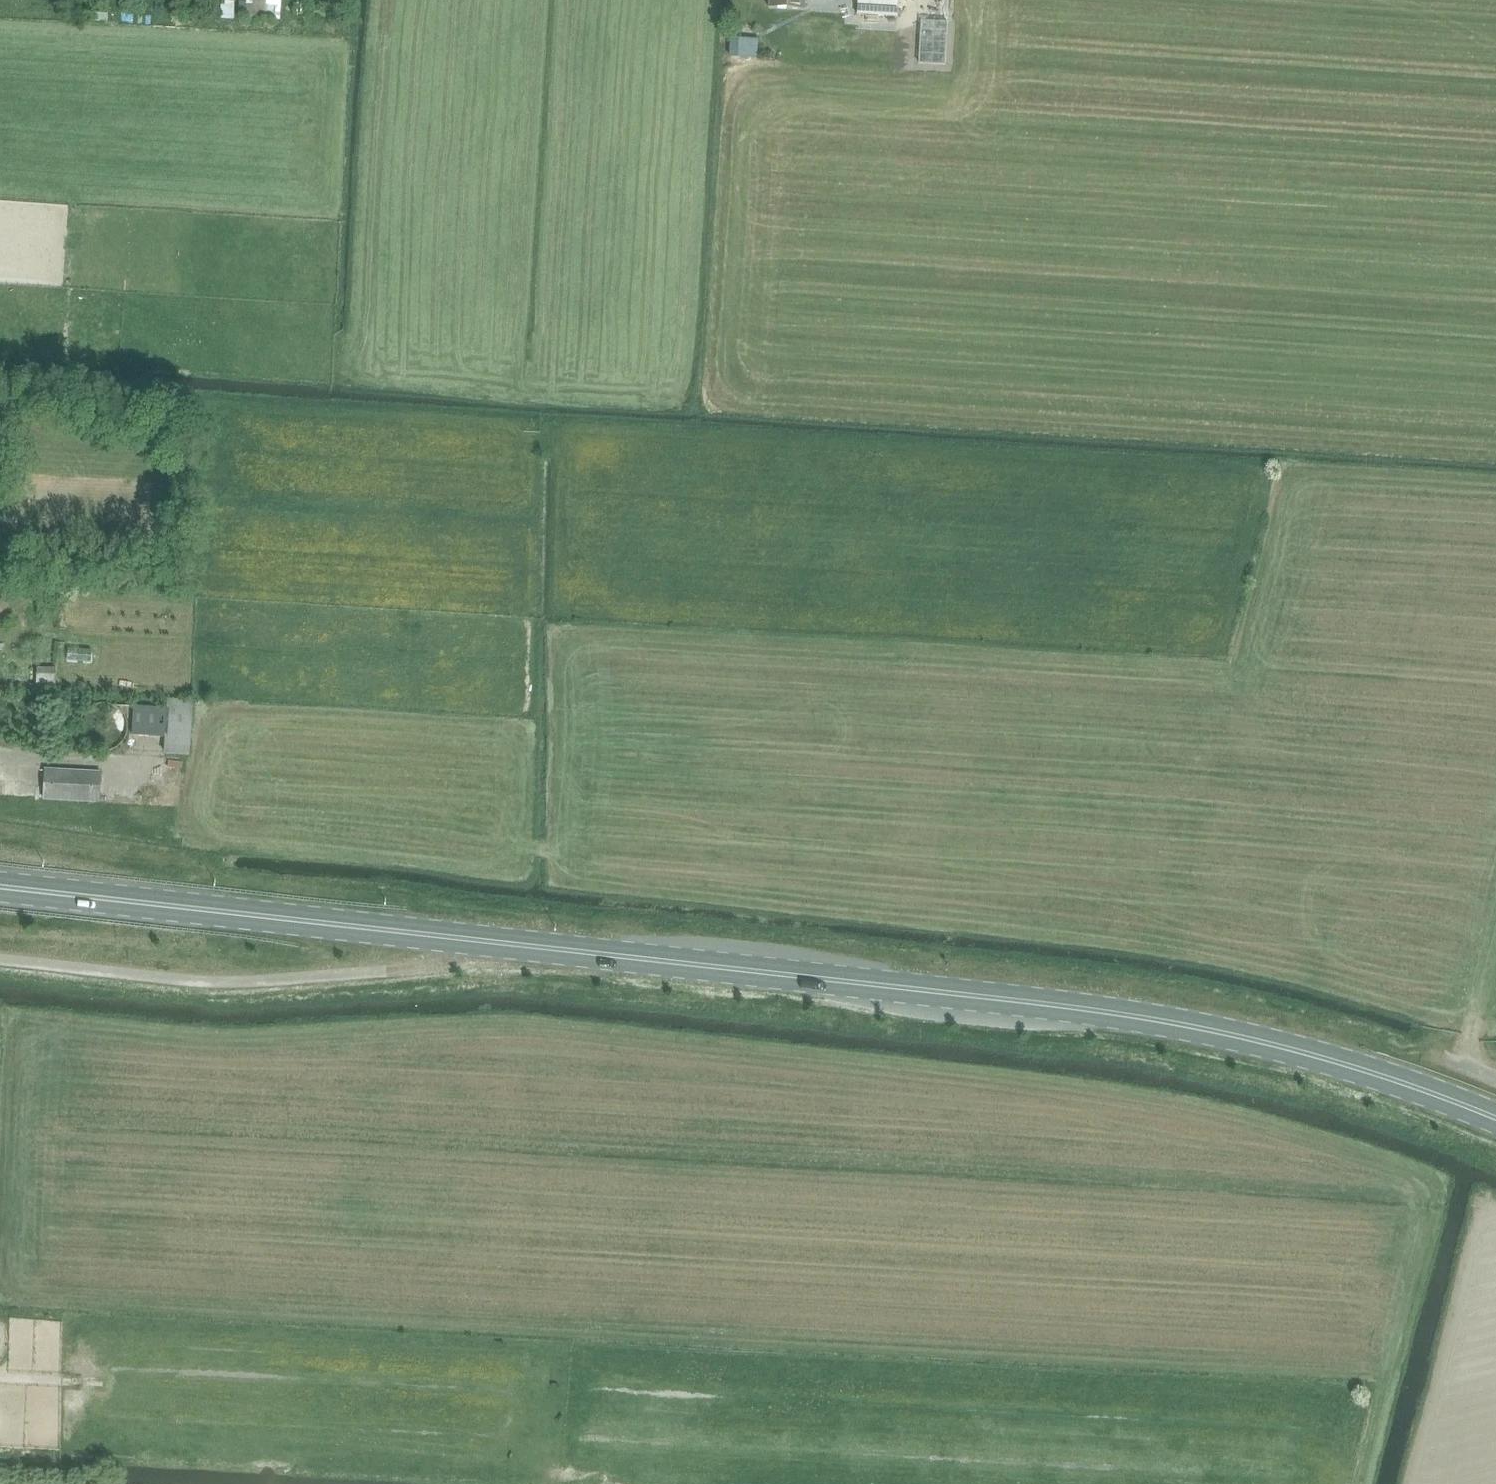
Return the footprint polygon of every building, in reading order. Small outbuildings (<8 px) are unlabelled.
[(771,8),(805,10),(806,0),(771,0),(771,8)] [(857,15),(860,15),(860,26),(895,28),(896,18),(897,18),(898,0),(858,0),(857,15)] [(757,41),(731,40),(730,57),(757,59),(757,41)] [(0,598),(0,614),(11,607),(3,596),(0,598)] [(38,668),(37,687),(56,688),(56,668),(38,668)] [(131,736),(164,738),(167,738),(167,754),(190,755),(192,701),(169,700),(169,709),(132,707),(131,736)] [(93,747),(102,751),(112,750),(120,746),(126,738),(127,728),(125,719),(118,712),(109,708),(100,709),(92,714),(86,721),(84,731),(87,740),(93,747)] [(45,770),(44,798),(99,800),(100,772),(45,770)]
